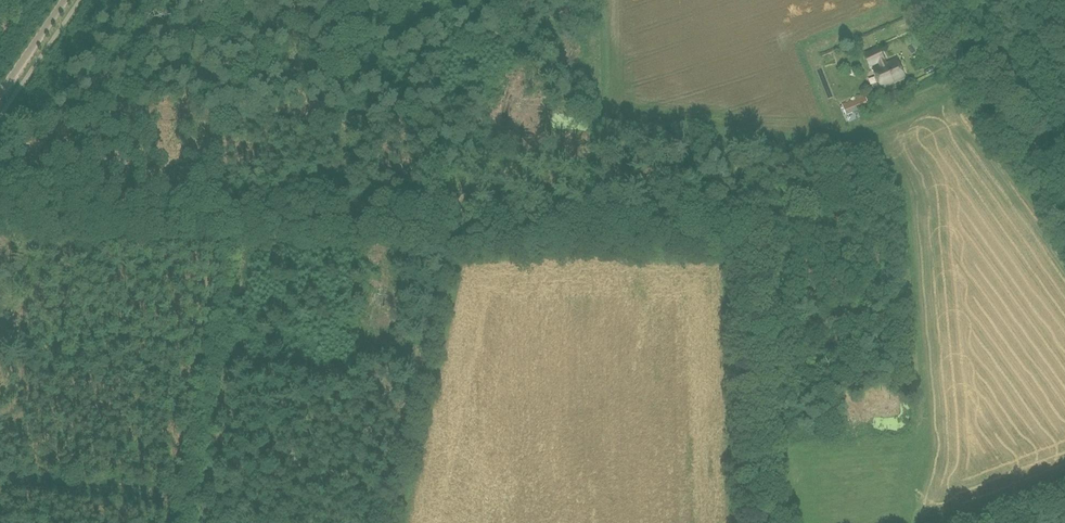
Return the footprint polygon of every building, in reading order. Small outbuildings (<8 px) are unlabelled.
[(905,79),(897,59),(886,63),(879,48),(865,54),(870,67),(878,64),(879,67),(873,69),(882,89),(905,79)] [(870,109),(865,96),(841,105),(845,114),(858,109),(859,113),(870,109)]
